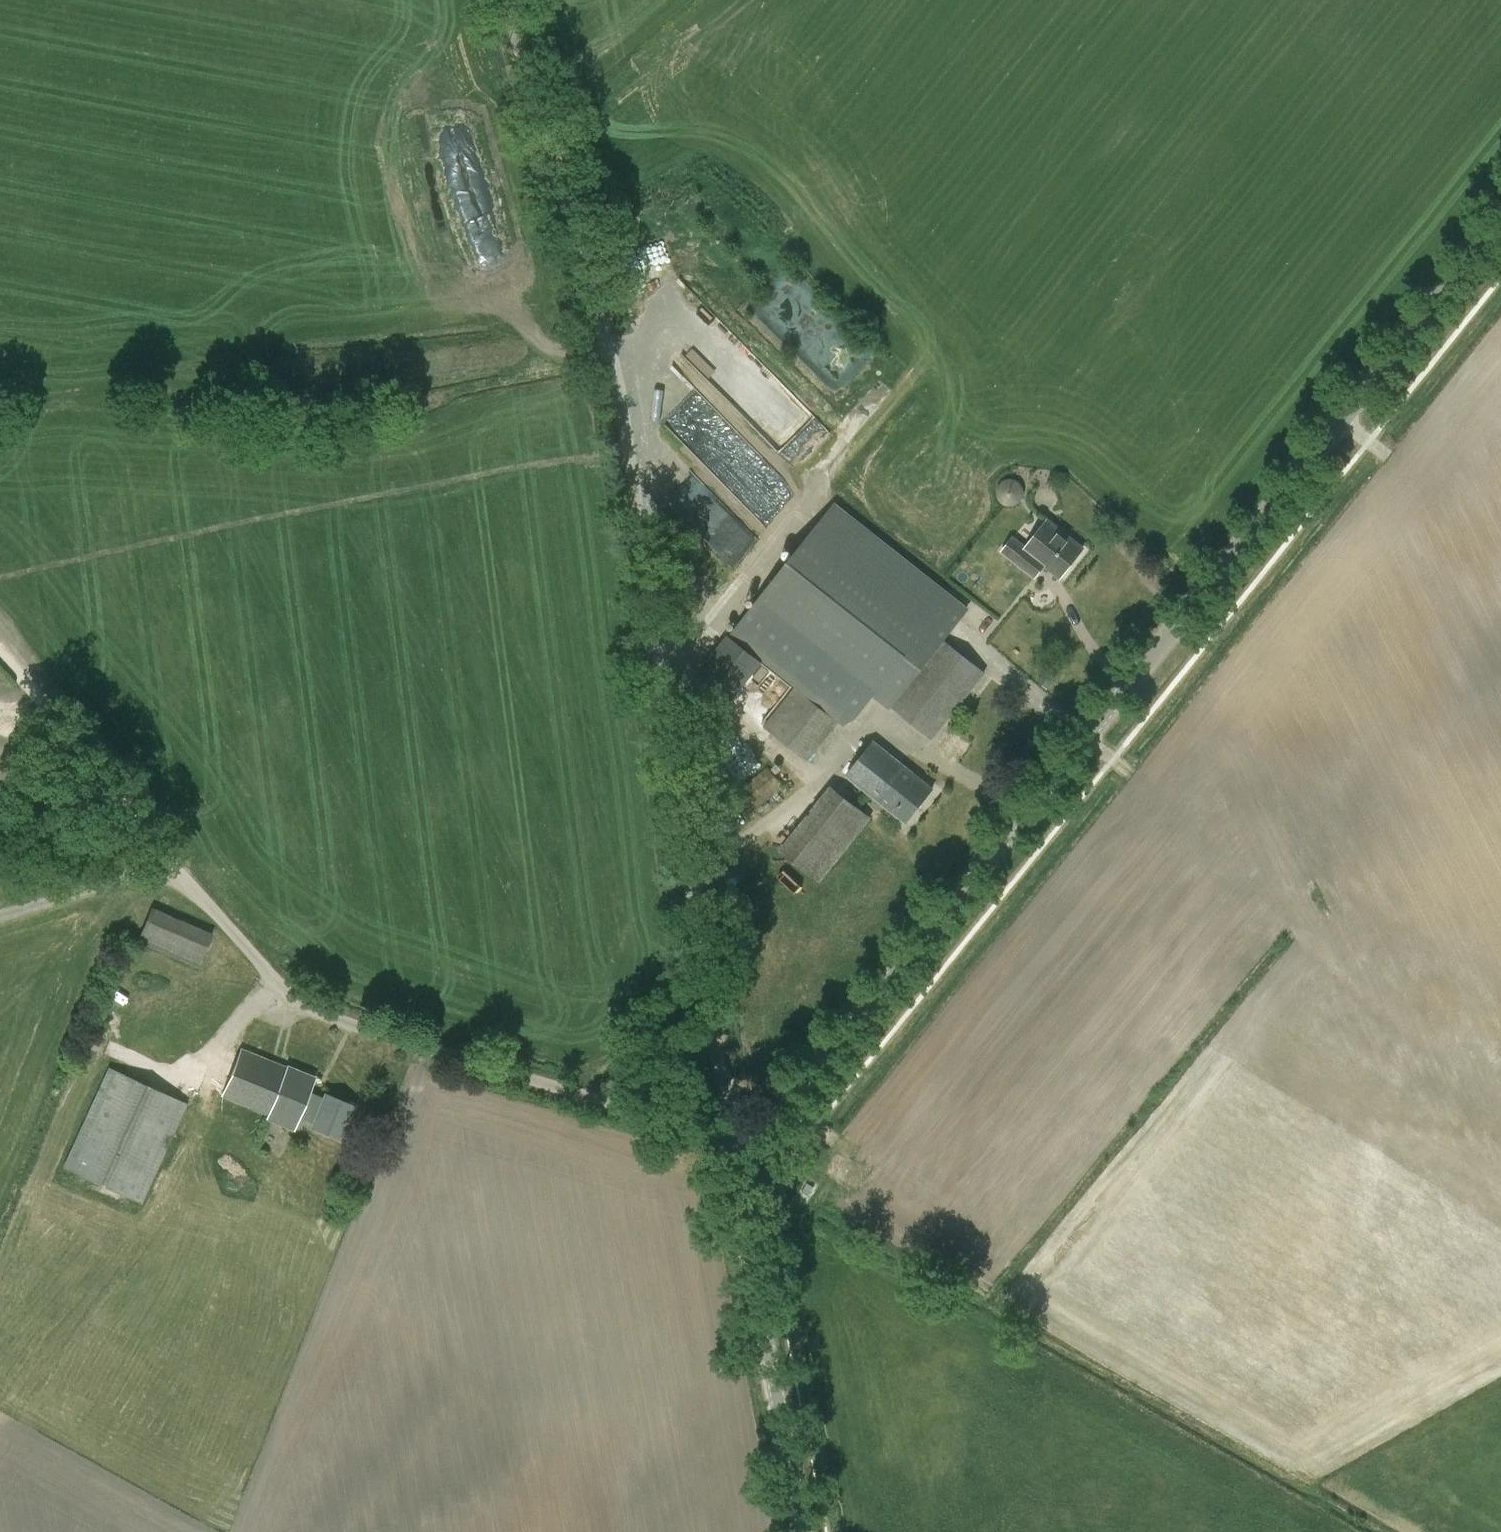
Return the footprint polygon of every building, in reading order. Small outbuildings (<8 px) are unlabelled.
[(890,705),(932,739),(984,673),(946,641),(961,620),(970,609),(948,592),(835,502),(754,603),(732,632),(848,725),(874,692),(890,705)] [(1046,565),(1061,577),(1083,548),(1046,521),(1027,546),(1013,535),(1000,551),(1014,562),(1025,549),(1046,565)] [(732,701),(763,661),(729,634),(697,673),(732,701)] [(764,725),(808,761),(839,721),(795,686),(764,725)] [(847,775),(906,822),(932,791),(873,743),(847,775)] [(730,795),(746,816),(784,787),(768,766),(730,795)] [(830,787),(779,850),(821,882),(872,818),(830,787)] [(137,941),(198,968),(213,934),(152,906),(137,941)] [(324,1098),(310,1092),(316,1076),(286,1063),(286,1065),(241,1048),(222,1094),(268,1113),(267,1117),(295,1128),(300,1117),(314,1123),(312,1126),(342,1138),(354,1106),(325,1095),(324,1098)] [(62,1167),(142,1203),(188,1104),(109,1066),(62,1167)]
